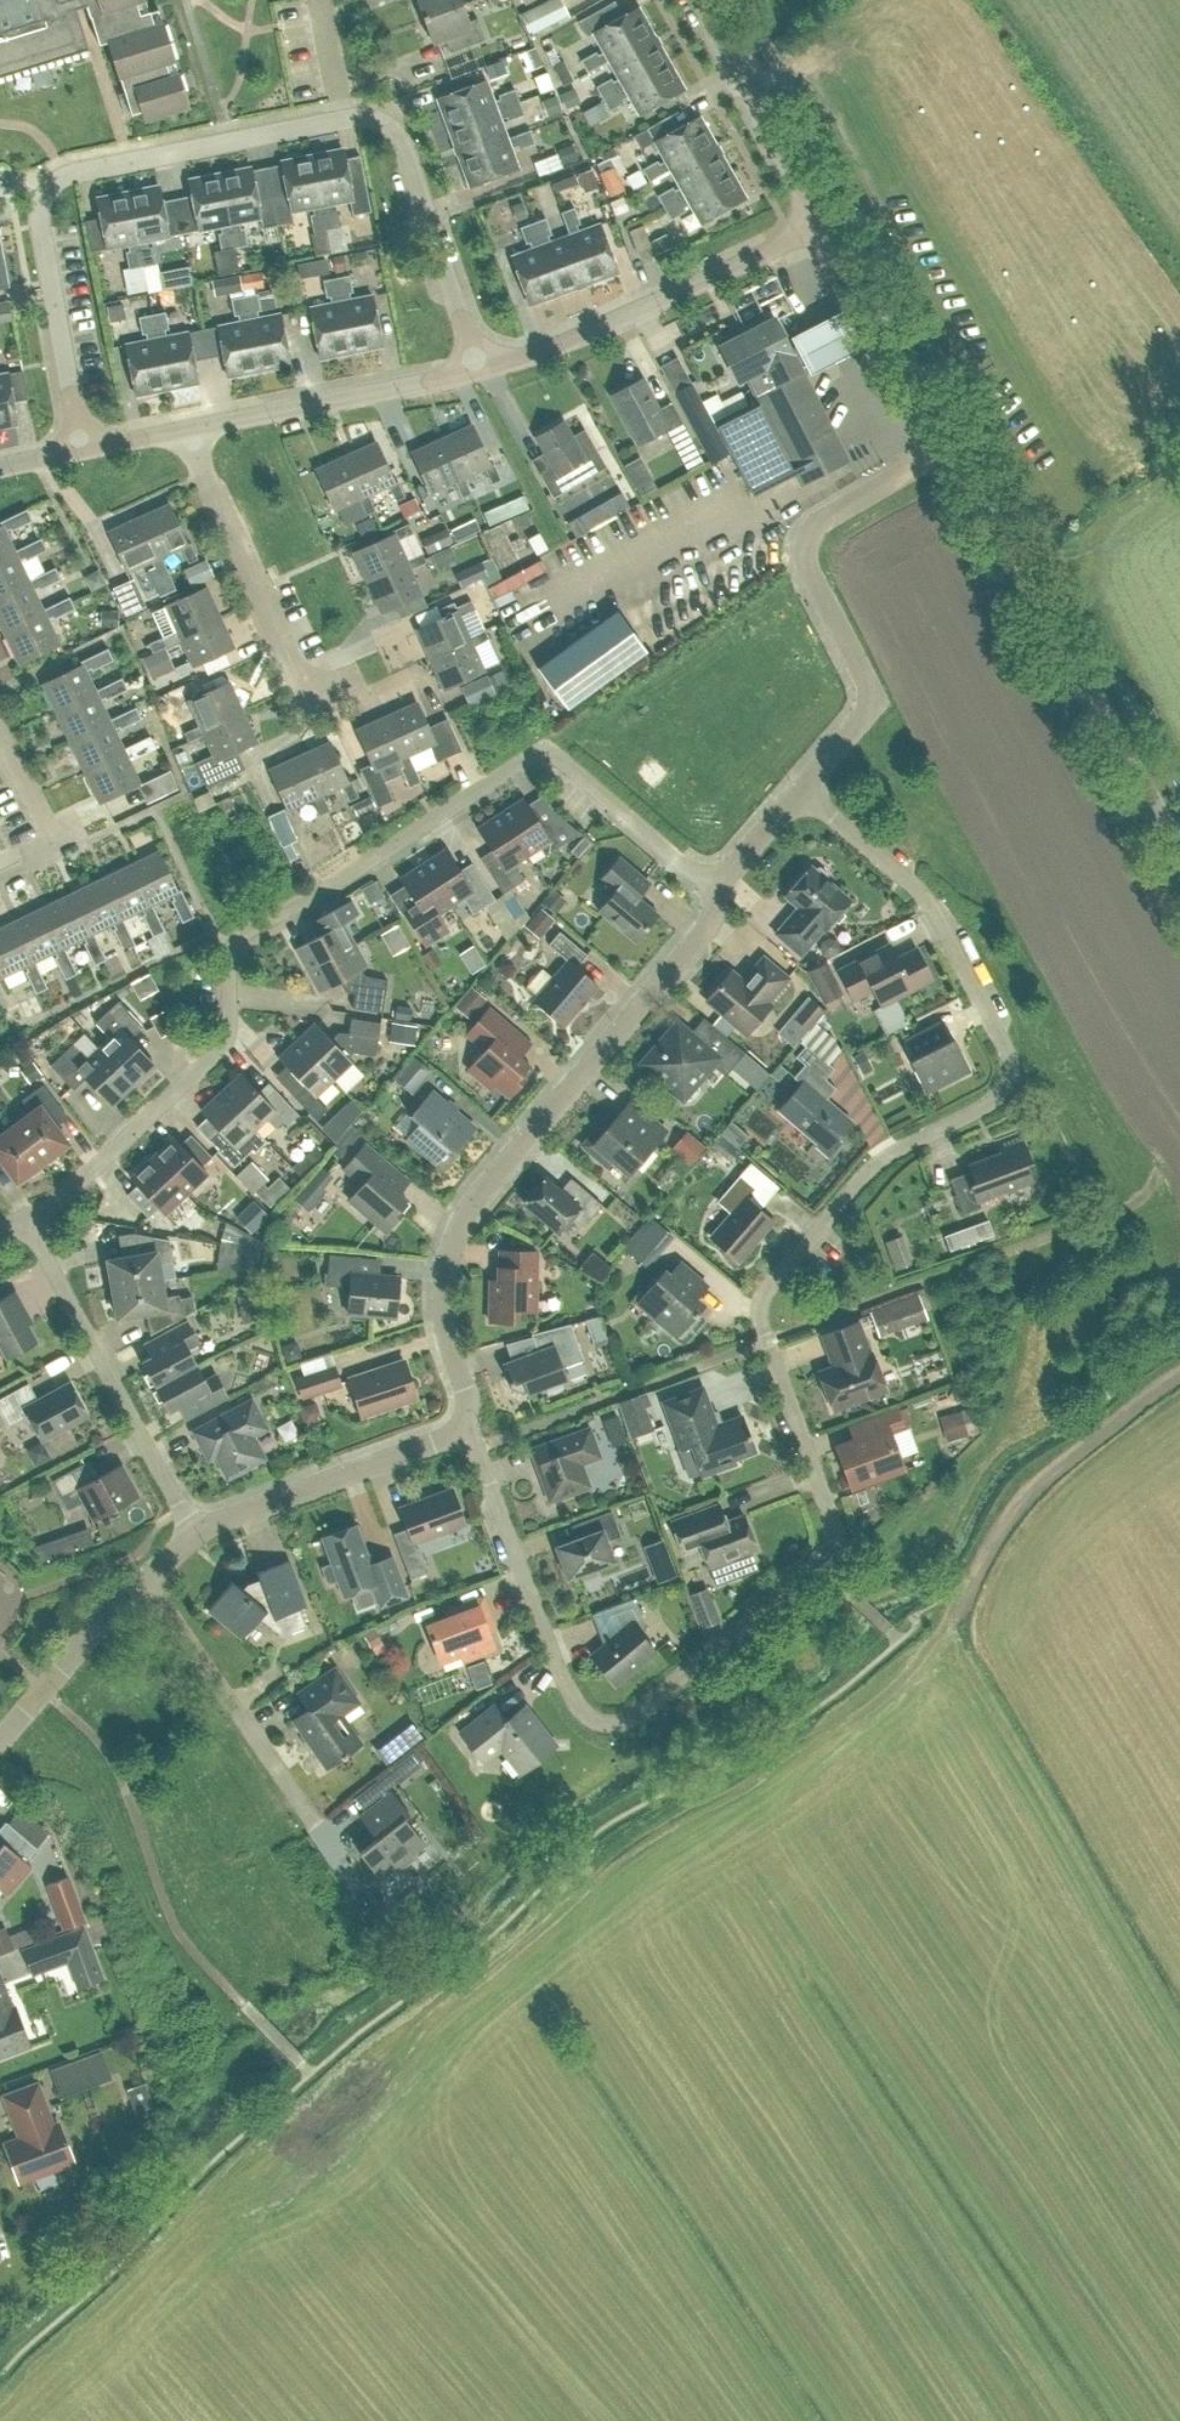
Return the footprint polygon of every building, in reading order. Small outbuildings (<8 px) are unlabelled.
[(89,51),(76,10),(86,7),(89,18),(90,18),(99,46),(108,43),(119,79),(120,79),(131,116),(141,113),(144,122),(189,108),(158,10),(149,13),(145,0),(0,0),(0,78),(89,51)] [(462,5),(460,0),(416,0),(423,20),(462,5)] [(548,1),(520,15),(529,34),(557,20),(548,1)] [(462,5),(423,20),(432,45),(445,41),(450,54),(485,41),(477,19),(468,23),(462,5)] [(587,73),(653,36),(638,9),(607,26),(593,34),(603,53),(597,56),(596,53),(580,62),(587,73)] [(587,37),(593,34),(607,26),(598,10),(578,21),(587,37)] [(291,39),(316,37),(315,26),(290,27),(291,39)] [(602,100),(668,63),(653,36),(587,73),(587,74),(608,62),(618,80),(612,83),(610,80),(595,88),(602,100)] [(546,51),(553,64),(560,60),(553,48),(546,51)] [(574,80),(564,58),(553,64),(563,85),(574,80)] [(490,81),(506,74),(501,60),(484,66),(490,81)] [(668,63),(602,100),(609,112),(624,103),(622,100),(628,97),(639,116),(683,90),(668,63)] [(448,129),(519,103),(514,90),(498,96),(499,100),(493,102),(486,82),(437,100),(448,129)] [(559,94),(565,109),(580,103),(574,88),(559,94)] [(547,116),(562,110),(557,95),(541,101),(547,116)] [(590,126),(609,115),(601,102),(582,112),(590,126)] [(458,158),(507,140),(500,121),(506,118),(507,122),(524,116),(519,103),(448,129),(458,158)] [(715,145),(711,138),(699,118),(654,143),(665,162),(659,165),(657,162),(642,170),(649,183),(670,171),(715,145)] [(507,140),(458,158),(469,188),(518,170),(510,149),(517,147),(518,151),(534,145),(529,131),(507,140)] [(556,149),(561,164),(578,159),(572,143),(556,149)] [(715,145),(670,171),(680,188),(674,192),(672,188),(657,197),(663,208),(730,172),(715,145)] [(364,179),(349,182),(342,150),(311,156),(326,230),(340,228),(336,211),(333,211),(331,204),(349,201),(352,216),(371,213),(364,179)] [(623,152),(597,164),(600,172),(599,173),(609,196),(628,187),(625,182),(622,184),(618,175),(630,169),(623,152)] [(272,198),(278,226),(293,223),(291,213),(312,208),(313,215),(309,216),(313,233),(326,230),(311,156),(281,162),(287,195),(272,198)] [(220,174),(234,249),(247,246),(244,229),(240,230),(239,223),(260,219),(262,229),(278,226),(272,198),(257,201),(250,168),(220,174)] [(584,193),(598,187),(592,169),(577,174),(584,193)] [(633,190),(646,182),(639,169),(625,177),(633,190)] [(730,172),(663,208),(670,221),(685,212),(683,209),(689,206),(700,224),(745,199),(730,172)] [(234,249),(220,174),(189,180),(199,231),(220,227),(221,234),(217,234),(221,251),(234,249)] [(552,183),(555,192),(564,189),(561,180),(552,183)] [(127,193),(142,267),(155,264),(152,247),(148,248),(147,241),(168,237),(158,186),(127,193)] [(142,267),(127,193),(97,199),(107,249),(128,245),(129,252),(125,253),(129,270),(123,271),(128,294),(147,290),(142,267)] [(631,226),(646,220),(638,200),(623,205),(631,226)] [(516,221),(527,217),(522,202),(511,206),(516,221)] [(569,236),(587,284),(617,274),(599,225),(579,233),(576,226),(580,225),(574,209),(561,213),(569,236)] [(532,224),(558,295),(587,284),(569,236),(550,243),(547,237),(551,235),(545,219),(532,224)] [(558,295),(532,224),(519,228),(525,245),(529,244),(531,250),(511,257),(529,306),(558,295)] [(637,254),(651,248),(642,226),(628,231),(637,254)] [(658,254),(673,246),(667,234),(652,241),(658,254)] [(234,249),(221,251),(214,253),(218,274),(238,270),(234,249)] [(332,256),(335,272),(346,270),(343,254),(332,256)] [(313,260),(316,275),(329,273),(326,258),(313,260)] [(155,264),(142,267),(147,290),(147,293),(161,290),(155,264)] [(239,275),(242,290),(263,286),(260,271),(239,275)] [(211,280),(214,296),(242,290),(239,275),(239,274),(211,280)] [(336,279),(350,353),(381,347),(371,296),(350,300),(349,294),(353,293),(349,276),(336,279)] [(350,353),(336,279),(322,281),(326,298),(329,298),(331,304),(310,309),(320,359),(350,353)] [(273,291),(257,294),(260,311),(276,308),(273,291)] [(244,297),(258,371),(289,365),(279,315),(258,319),(257,312),(260,311),(257,294),(244,297)] [(258,371),(244,297),(230,300),(234,317),(237,316),(239,323),(218,327),(228,377),(258,371)] [(844,306),(790,334),(810,373),(864,344),(844,306)] [(152,315),(166,390),(197,383),(187,333),(166,337),(165,331),(168,330),(165,313),(152,315)] [(166,390),(152,315),(138,318),(142,335),(145,334),(147,341),(125,345),(136,396),(166,390)] [(716,426),(752,495),(795,472),(801,484),(846,461),(802,374),(808,370),(795,346),(789,349),(774,319),(757,328),(754,321),(736,331),(739,337),(719,348),(736,382),(746,377),(759,403),(716,426)] [(714,384),(730,375),(718,355),(703,363),(714,384)] [(16,425),(7,374),(0,375),(0,427),(16,425)] [(687,434),(670,402),(656,410),(640,379),(610,395),(637,444),(664,429),(672,443),(687,434)] [(694,431),(696,431),(712,459),(724,452),(708,424),(713,421),(692,382),(673,392),(694,431)] [(584,458),(562,421),(535,437),(553,468),(541,476),(561,509),(579,498),(563,471),(584,458)] [(441,440),(467,497),(471,495),(464,480),(484,471),(491,486),(500,482),(493,466),(490,467),(471,427),(441,440)] [(467,497),(441,440),(411,454),(430,496),(455,484),(462,499),(467,497)] [(344,457),(369,514),(373,512),(366,497),(387,488),(394,503),(403,500),(396,484),(393,485),(375,444),(344,457)] [(369,514),(344,457),(314,471),(332,512),(357,501),(364,516),(369,514)] [(420,513),(415,500),(399,507),(405,520),(420,513)] [(615,500),(574,517),(582,536),(623,519),(615,500)] [(642,506),(654,525),(664,519),(652,500),(642,506)] [(156,559),(160,557),(180,548),(187,563),(196,559),(189,544),(186,545),(168,504),(137,518),(156,559)] [(20,524),(33,518),(29,509),(1,523),(2,526),(0,527),(0,564),(17,556),(15,552),(5,531),(20,524)] [(156,559),(137,518),(107,531),(125,573),(151,561),(157,577),(166,573),(160,557),(156,559)] [(356,526),(363,539),(377,533),(371,519),(356,526)] [(407,565),(405,561),(396,541),(411,534),(407,525),(391,532),(393,535),(352,553),(365,583),(407,565)] [(446,529),(422,540),(428,553),(452,542),(446,529)] [(527,540),(535,555),(546,549),(538,534),(527,540)] [(15,552),(17,556),(0,564),(0,600),(31,585),(29,581),(19,561),(47,547),(42,538),(15,552)] [(407,565),(365,583),(379,614),(420,596),(409,570),(424,564),(420,555),(405,561),(407,565)] [(191,586),(214,576),(206,559),(183,569),(191,586)] [(482,563),(487,576),(482,578),(486,586),(501,579),(492,559),(482,563)] [(482,578),(487,576),(482,563),(481,561),(454,573),(461,588),(482,578)] [(29,581),(31,585),(0,600),(0,626),(4,634),(45,614),(44,610),(34,590),(49,582),(61,577),(57,568),(44,574),(29,581)] [(91,591),(105,584),(98,569),(83,576),(91,591)] [(112,588),(124,615),(145,606),(133,579),(112,588)] [(174,633),(159,640),(150,644),(154,653),(165,648),(178,642),(177,638),(218,619),(205,589),(163,608),(174,633)] [(70,597),(44,610),(45,614),(4,634),(19,664),(60,644),(48,619),(53,617),(54,618),(75,608),(70,597)] [(437,620),(414,630),(428,661),(469,642),(467,638),(458,617),(474,610),(470,601),(456,607),(454,602),(433,611),(437,620)] [(100,610),(100,626),(119,626),(119,610),(100,610)] [(617,611),(538,668),(567,708),(646,651),(617,611)] [(177,638),(178,642),(188,663),(174,669),(172,670),(176,679),(192,672),(191,668),(232,650),(218,619),(177,638)] [(469,642),(428,661),(442,691),(483,672),(471,647),(487,640),(483,631),(467,638),(469,642)] [(174,669),(165,648),(154,653),(141,659),(151,679),(172,670),(174,669)] [(97,695),(96,692),(86,671),(92,668),(93,669),(114,659),(109,649),(81,662),(83,666),(42,685),(56,715),(97,695)] [(492,670),(465,682),(474,703),(502,691),(492,670)] [(100,700),(115,693),(127,687),(123,679),(96,692),(97,695),(56,715),(70,745),(112,725),(110,721),(100,700)] [(201,733),(242,714),(228,684),(187,703),(198,728),(183,734),(187,743),(202,736),(201,733)] [(18,710),(12,689),(0,692),(0,715),(18,710)] [(426,728),(415,704),(385,717),(404,759),(408,757),(428,747),(435,762),(444,758),(437,743),(434,744),(426,728)] [(137,708),(110,721),(112,725),(70,745),(85,774),(126,754),(124,750),(114,730),(142,717),(137,708)] [(201,733),(202,736),(212,757),(197,764),(206,785),(245,768),(238,752),(255,744),(242,714),(201,733)] [(394,799),(381,770),(401,760),(404,766),(400,768),(409,786),(420,781),(408,757),(404,759),(385,717),(355,730),(370,764),(361,768),(378,806),(394,799)] [(426,728),(434,744),(437,743),(455,735),(447,718),(426,728)] [(156,746),(151,737),(124,750),(126,754),(85,774),(99,804),(140,784),(128,759),(156,746)] [(298,756),(317,798),(321,796),(341,787),(348,802),(357,798),(350,782),(347,783),(328,743),(298,756)] [(40,747),(25,754),(33,772),(48,765),(40,747)] [(317,798),(298,756),(268,770),(287,812),(312,800),(319,815),(328,811),(321,796),(317,798)] [(371,796),(351,804),(356,814),(375,806),(371,796)] [(500,813),(527,855),(540,846),(546,855),(578,833),(558,815),(540,825),(523,799),(500,813)] [(298,840),(283,809),(268,817),(282,847),(298,840)] [(527,855),(500,813),(478,828),(492,849),(480,857),(503,893),(525,879),(514,863),(527,855)] [(423,864),(450,905),(463,897),(473,913),(495,899),(472,863),(460,870),(446,849),(423,864)] [(180,891),(177,893),(157,852),(128,866),(148,907),(151,906),(172,896),(173,900),(172,900),(182,921),(192,916),(188,907),(180,891)] [(635,941),(658,914),(638,897),(650,882),(619,857),(601,878),(615,890),(599,910),(635,941)] [(450,905),(423,864),(401,878),(414,900),(402,907),(426,944),(447,929),(437,913),(450,905)] [(824,930),(851,900),(827,879),(828,873),(820,866),(814,868),(811,865),(784,896),(797,907),(775,933),(801,955),(823,929),(824,930)] [(143,910),(144,913),(142,914),(152,936),(163,930),(151,906),(148,907),(128,866),(99,880),(118,921),(122,920),(143,910)] [(113,924),(115,928),(113,929),(124,950),(133,946),(134,945),(122,920),(118,921),(99,880),(69,894),(89,936),(93,934),(113,924)] [(369,904),(383,896),(375,881),(361,889),(369,904)] [(555,914),(566,900),(553,889),(542,903),(555,914)] [(84,938),(86,942),(85,943),(96,964),(106,959),(93,934),(89,936),(69,894),(40,909),(60,950),(64,948),(84,938)] [(499,896),(495,899),(484,906),(489,915),(504,905),(499,896)] [(307,970),(355,944),(343,922),(358,914),(351,900),(324,915),(331,928),(295,948),(307,970)] [(55,952),(57,956),(55,957),(66,978),(73,975),(76,973),(64,948),(60,950),(40,909),(11,923),(31,964),(35,962),(55,952)] [(524,910),(513,918),(519,927),(528,917),(524,910)] [(28,970),(25,971),(37,993),(48,987),(35,962),(31,964),(11,923),(0,928),(0,975),(1,978),(26,966),(28,970)] [(564,1024),(597,985),(576,967),(587,954),(560,931),(548,944),(567,961),(534,999),(564,1024)] [(840,947),(836,939),(829,937),(821,940),(818,948),(822,955),(830,958),(837,955),(840,947)] [(143,941),(134,945),(133,946),(136,952),(146,947),(143,941)] [(355,944),(307,970),(320,993),(344,979),(351,992),(355,992),(353,1007),(382,1012),(387,979),(365,976),(362,969),(368,966),(355,944)] [(421,955),(431,970),(441,963),(432,948),(421,955)] [(881,1005),(932,979),(916,948),(875,968),(868,954),(838,969),(854,999),(873,989),(881,1005)] [(768,1002),(789,978),(763,955),(749,972),(751,974),(745,982),(731,970),(706,1000),(746,1034),(771,1004),(768,1002)] [(843,992),(827,960),(806,970),(823,1003),(843,992)] [(82,993),(73,975),(66,978),(64,979),(73,997),(82,993)] [(826,1010),(811,998),(794,1017),(795,1018),(784,1030),(798,1042),(826,1010)] [(99,1048),(133,1084),(154,1064),(129,1037),(142,1025),(119,1000),(96,1022),(110,1037),(99,1048)] [(396,1006),(394,1018),(408,1020),(410,1008),(396,1006)] [(509,1096),(533,1068),(519,1056),(530,1042),(489,1007),(466,1034),(485,1050),(468,1069),(490,1088),(494,1083),(509,1096)] [(297,1039),(334,1079),(352,1062),(348,1057),(353,1052),(376,1055),(381,1023),(351,1018),(349,1033),(345,1032),(334,1042),(315,1022),(297,1039)] [(683,1101),(714,1065),(726,1075),(732,1068),(745,1052),(711,1023),(699,1038),(677,1019),(639,1063),(683,1101)] [(388,1041),(414,1045),(417,1025),(391,1022),(388,1041)] [(926,1092),(970,1069),(953,1037),(949,1039),(940,1022),(905,1040),(914,1057),(909,1060),(926,1092)] [(334,1079),(297,1039),(278,1057),(306,1087),(295,1097),(316,1119),(327,1109),(316,1096),(334,1079)] [(133,1084),(99,1048),(87,1059),(73,1043),(50,1065),(74,1090),(86,1078),(111,1104),(133,1084)] [(836,1138),(851,1121),(826,1099),(836,1087),(825,1078),(834,1068),(806,1044),(796,1056),(804,1064),(793,1077),(801,1083),(779,1110),(818,1144),(817,1146),(828,1155),(840,1141),(836,1138)] [(414,1055),(393,1077),(412,1094),(432,1071),(414,1055)] [(20,1070),(30,1083),(42,1074),(32,1061),(20,1070)] [(780,1064),(771,1074),(778,1081),(787,1070),(780,1064)] [(221,1092),(255,1128),(274,1110),(287,1124),(298,1114),(269,1082),(258,1092),(241,1074),(221,1092)] [(14,1124),(43,1163),(69,1143),(53,1122),(65,1113),(44,1084),(22,1100),(31,1111),(14,1124)] [(462,1133),(470,1124),(431,1091),(410,1116),(419,1123),(407,1137),(437,1162),(449,1149),(454,1153),(467,1138),(462,1133)] [(255,1128),(221,1092),(202,1110),(219,1129),(208,1139),(234,1166),(253,1148),(244,1138),(255,1128)] [(334,1142),(362,1110),(351,1099),(320,1128),(334,1142)] [(628,1174),(667,1130),(631,1100),(610,1124),(605,1119),(582,1145),(607,1166),(612,1160),(628,1174)] [(748,1136),(731,1121),(722,1131),(738,1146),(748,1136)] [(14,1124),(0,1134),(0,1161),(1,1161),(17,1182),(43,1163),(14,1124)] [(285,1143),(296,1157),(318,1140),(307,1126),(285,1143)] [(352,1127),(332,1150),(340,1157),(360,1134),(352,1127)] [(686,1130),(669,1150),(688,1166),(705,1147),(686,1130)] [(979,1201),(1032,1181),(1025,1163),(1030,1161),(1019,1132),(998,1140),(1002,1152),(969,1164),(971,1171),(950,1179),(963,1213),(981,1206),(979,1201)] [(152,1157),(186,1193),(208,1173),(202,1166),(212,1157),(191,1134),(180,1144),(174,1137),(152,1157)] [(386,1231),(410,1203),(382,1179),(392,1167),(365,1144),(344,1168),(363,1184),(349,1199),(386,1231)] [(304,1156),(313,1165),(323,1155),(314,1146),(304,1156)] [(258,1156),(244,1167),(256,1183),(270,1172),(258,1156)] [(186,1193),(152,1157),(131,1177),(138,1185),(127,1194),(148,1217),(159,1207),(165,1213),(186,1193)] [(321,1168),(295,1198),(308,1209),(324,1191),(321,1187),(331,1176),(321,1168)] [(289,1187),(278,1177),(267,1187),(264,1184),(255,1192),(269,1206),(289,1187)] [(584,1226),(602,1204),(578,1183),(567,1196),(545,1178),(524,1202),(559,1232),(573,1216),(584,1226)] [(739,1260),(772,1221),(744,1197),(711,1236),(739,1260)] [(236,1216),(251,1233),(269,1217),(254,1200),(236,1216)] [(225,1221),(219,1244),(260,1251),(262,1241),(225,1221)] [(133,1233),(136,1255),(108,1260),(113,1288),(161,1280),(158,1263),(173,1261),(169,1240),(133,1233)] [(259,1262),(260,1251),(219,1244),(216,1270),(259,1262)] [(536,1311),(537,1251),(500,1250),(499,1267),(495,1267),(494,1280),(490,1280),(489,1321),(516,1321),(516,1310),(536,1311)] [(397,1306),(399,1277),(358,1274),(359,1256),(329,1253),(327,1284),(345,1286),(349,1292),(348,1312),(392,1316),(392,1310),(397,1306)] [(697,1297),(707,1285),(680,1261),(669,1274),(665,1270),(637,1302),(677,1336),(704,1304),(697,1297)] [(161,1280),(113,1288),(118,1317),(147,1312),(150,1333),(151,1333),(183,1316),(196,1309),(192,1295),(180,1298),(179,1294),(164,1297),(161,1280)] [(37,1341),(28,1324),(32,1321),(15,1290),(0,1299),(0,1346),(7,1358),(37,1341)] [(919,1294),(885,1306),(893,1330),(927,1319),(919,1294)] [(261,1299),(244,1301),(246,1315),(263,1312),(261,1299)] [(599,1316),(585,1319),(595,1347),(608,1342),(599,1316)] [(155,1386),(196,1364),(189,1349),(199,1343),(186,1320),(144,1343),(151,1356),(142,1360),(155,1386)] [(833,1409),(886,1389),(872,1352),(869,1353),(858,1321),(822,1334),(829,1353),(831,1352),(836,1365),(819,1372),(833,1409)] [(563,1367),(584,1359),(571,1323),(531,1333),(538,1351),(502,1364),(511,1389),(523,1394),(567,1378),(563,1367)] [(285,1362),(301,1357),(297,1341),(280,1346),(285,1362)] [(362,1415),(416,1397),(404,1360),(349,1378),(362,1415)] [(196,1364),(155,1386),(169,1412),(178,1407),(185,1420),(228,1397),(215,1373),(204,1379),(196,1364)] [(303,1397),(340,1384),(334,1366),(297,1378),(303,1397)] [(88,1415),(70,1381),(37,1399),(29,1383),(0,1398),(0,1412),(8,1426),(28,1416),(42,1441),(88,1415)] [(734,1459),(755,1451),(742,1414),(721,1422),(720,1420),(716,1422),(703,1386),(662,1401),(680,1449),(691,1445),(702,1476),(736,1463),(734,1459)] [(642,1393),(617,1403),(631,1439),(655,1429),(642,1393)] [(265,1458),(254,1437),(268,1429),(252,1399),(193,1430),(205,1453),(212,1449),(228,1478),(265,1458)] [(901,1467),(888,1432),(912,1423),(906,1407),(899,1409),(898,1407),(848,1425),(854,1442),(839,1447),(853,1485),(901,1467)] [(960,1410),(939,1417),(947,1442),(968,1436),(960,1410)] [(293,1413),(278,1421),(285,1436),(300,1428),(293,1413)] [(582,1463),(600,1456),(590,1427),(530,1448),(550,1501),(590,1486),(582,1463)] [(95,1519),(137,1496),(120,1465),(99,1476),(90,1459),(52,1480),(68,1509),(85,1500),(95,1519)] [(417,1541),(465,1523),(452,1489),(400,1508),(407,1528),(394,1533),(411,1578),(429,1572),(417,1541)] [(717,1504),(671,1521),(683,1553),(701,1546),(709,1566),(728,1559),(735,1577),(758,1569),(751,1550),(756,1548),(744,1514),(724,1521),(717,1504)] [(607,1540),(620,1535),(611,1510),(577,1523),(582,1537),(556,1546),(568,1577),(614,1560),(607,1540)] [(50,1552),(66,1544),(56,1521),(40,1528),(50,1552)] [(380,1606),(408,1596),(393,1556),(373,1563),(370,1553),(368,1554),(357,1524),(322,1537),(332,1563),(322,1567),(328,1583),(338,1579),(344,1596),(372,1585),(380,1606)] [(282,1635),(307,1626),(300,1608),(305,1606),(288,1560),(257,1571),(259,1579),(247,1584),(243,1589),(232,1580),(209,1609),(243,1638),(260,1618),(282,1635)] [(706,1588),(690,1594),(703,1627),(718,1621),(706,1588)] [(463,1661),(495,1649),(484,1618),(490,1616),(483,1597),(445,1611),(447,1617),(427,1625),(440,1662),(461,1654),(463,1661)] [(616,1684),(655,1651),(640,1633),(647,1628),(635,1598),(592,1614),(600,1635),(603,1634),(606,1642),(591,1654),(616,1684)] [(386,1648),(374,1627),(363,1634),(376,1654),(386,1648)] [(327,1767),(362,1743),(342,1714),(360,1702),(335,1667),(298,1692),(309,1708),(293,1719),(327,1767)] [(520,1773),(557,1744),(525,1705),(506,1720),(494,1704),(460,1732),(484,1763),(501,1749),(520,1773)] [(400,1729),(409,1744),(426,1734),(416,1719),(400,1729)] [(392,1791),(389,1793),(386,1790),(399,1780),(391,1769),(354,1798),(361,1808),(381,1793),(384,1797),(360,1816),(377,1838),(359,1852),(380,1878),(397,1865),(399,1868),(413,1857),(411,1854),(425,1843),(405,1818),(410,1814),(392,1791)] [(7,1894),(31,1865),(25,1860),(37,1847),(6,1821),(0,1828),(0,1889),(7,1894)] [(68,1876),(47,1884),(64,1929),(85,1922),(68,1876)] [(86,1925),(22,1948),(31,1975),(68,1962),(78,1989),(105,1980),(86,1925)] [(14,1949),(6,1926),(0,1928),(0,1954),(14,1949)] [(31,2045),(16,2006),(12,2007),(0,1974),(0,2057),(31,2045)] [(47,2065),(57,2095),(111,2077),(100,2047),(47,2065)] [(7,2144),(20,2179),(72,2160),(59,2124),(52,2127),(36,2085),(7,2096),(22,2138),(7,2144)]
